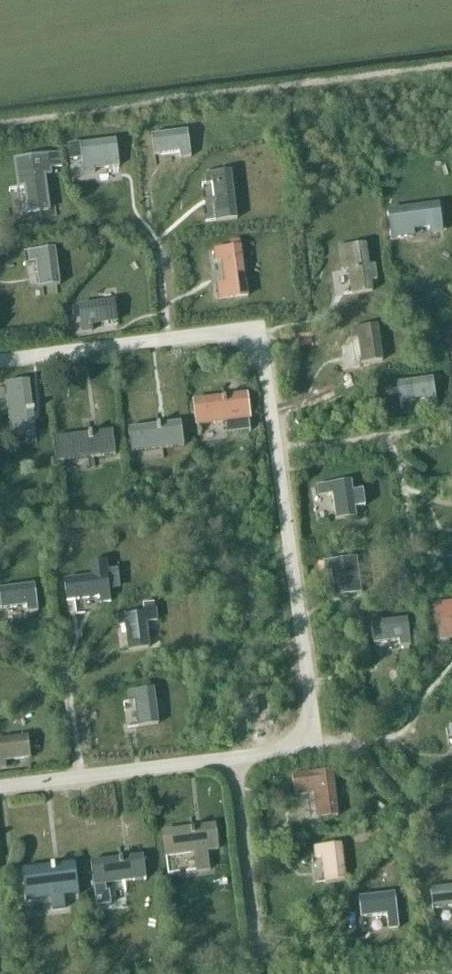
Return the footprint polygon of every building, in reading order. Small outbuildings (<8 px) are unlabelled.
[(152,135),(154,156),(179,152),(180,159),(191,158),(187,131),(152,135)] [(116,140),(80,145),(81,159),(83,175),(94,173),(94,169),(119,167),(116,140)] [(80,145),(68,146),(70,161),(81,159),(80,145)] [(52,174),(51,168),(63,167),(62,154),(17,160),(20,188),(27,188),(30,213),(50,210),(46,175),(52,174)] [(214,204),(213,204),(215,222),(237,220),(231,171),(205,174),(206,185),(212,184),(214,204)] [(442,232),(439,205),(388,212),(392,239),(413,236),(413,229),(431,227),(432,233),(442,232)] [(239,241),(230,242),(230,249),(240,248),(239,241)] [(374,265),(368,266),(365,244),(338,248),(341,270),(348,270),(351,295),(372,292),(370,281),(376,280),(374,265)] [(222,261),(225,285),(217,286),(219,300),(248,296),(246,282),(245,282),(241,248),(240,248),(230,249),(214,251),(215,261),(222,261)] [(36,262),(39,287),(60,285),(55,249),(28,252),(30,263),(36,262)] [(92,325),(117,322),(114,301),(78,306),(79,308),(80,317),(82,333),(93,331),(92,325)] [(377,326),(350,329),(352,340),(358,339),(361,364),(382,362),(377,326)] [(436,405),(433,378),(397,383),(400,403),(425,400),(426,406),(436,405)] [(5,384),(11,436),(36,433),(29,381),(5,384)] [(194,402),(197,426),(228,422),(229,434),(250,432),(249,420),(246,396),(194,402)] [(128,429),(131,453),(184,446),(181,422),(128,429)] [(113,431),(53,438),(57,467),(116,460),(113,431)] [(326,496),(332,495),(336,520),(356,517),(355,508),(365,506),(362,490),(352,491),(351,481),(324,485),(326,496)] [(356,558),(323,563),(324,573),(331,572),(335,598),(362,594),(356,558)] [(100,603),(111,602),(109,586),(118,585),(117,575),(108,576),(106,561),(90,563),(92,577),(65,581),(67,601),(100,597),(100,603)] [(0,601),(1,610),(27,607),(27,613),(38,611),(35,585),(0,589),(0,601)] [(435,605),(439,640),(451,638),(451,634),(451,603),(435,605)] [(116,617),(118,627),(125,626),(129,651),(149,648),(145,623),(156,621),(154,608),(143,610),(141,611),(142,613),(116,617)] [(399,641),(400,647),(411,646),(407,619),(382,622),(381,616),(371,618),(374,644),(399,641)] [(159,725),(154,689),(150,690),(142,691),(127,693),(129,703),(135,702),(138,728),(159,725)] [(5,761),(30,758),(28,738),(0,741),(0,768),(6,768),(5,761)] [(317,819),(338,817),(332,771),(292,776),(295,796),(314,794),(317,819)] [(162,833),(166,857),(194,853),(197,873),(209,871),(207,852),(218,850),(215,826),(162,833)] [(341,845),(314,848),(316,858),(322,858),(325,883),(345,881),(341,845)] [(119,859),(91,862),(94,886),(96,908),(111,906),(109,891),(106,892),(105,885),(146,880),(143,856),(131,857),(130,856),(119,858),(119,859)] [(51,867),(22,870),(26,902),(50,899),(52,911),(65,909),(64,897),(79,895),(75,864),(62,865),(62,869),(54,870),(54,865),(51,865),(51,867)] [(430,889),(433,910),(451,908),(451,887),(430,889)] [(399,929),(398,920),(395,894),(359,898),(361,918),(386,915),(388,930),(399,929)]
